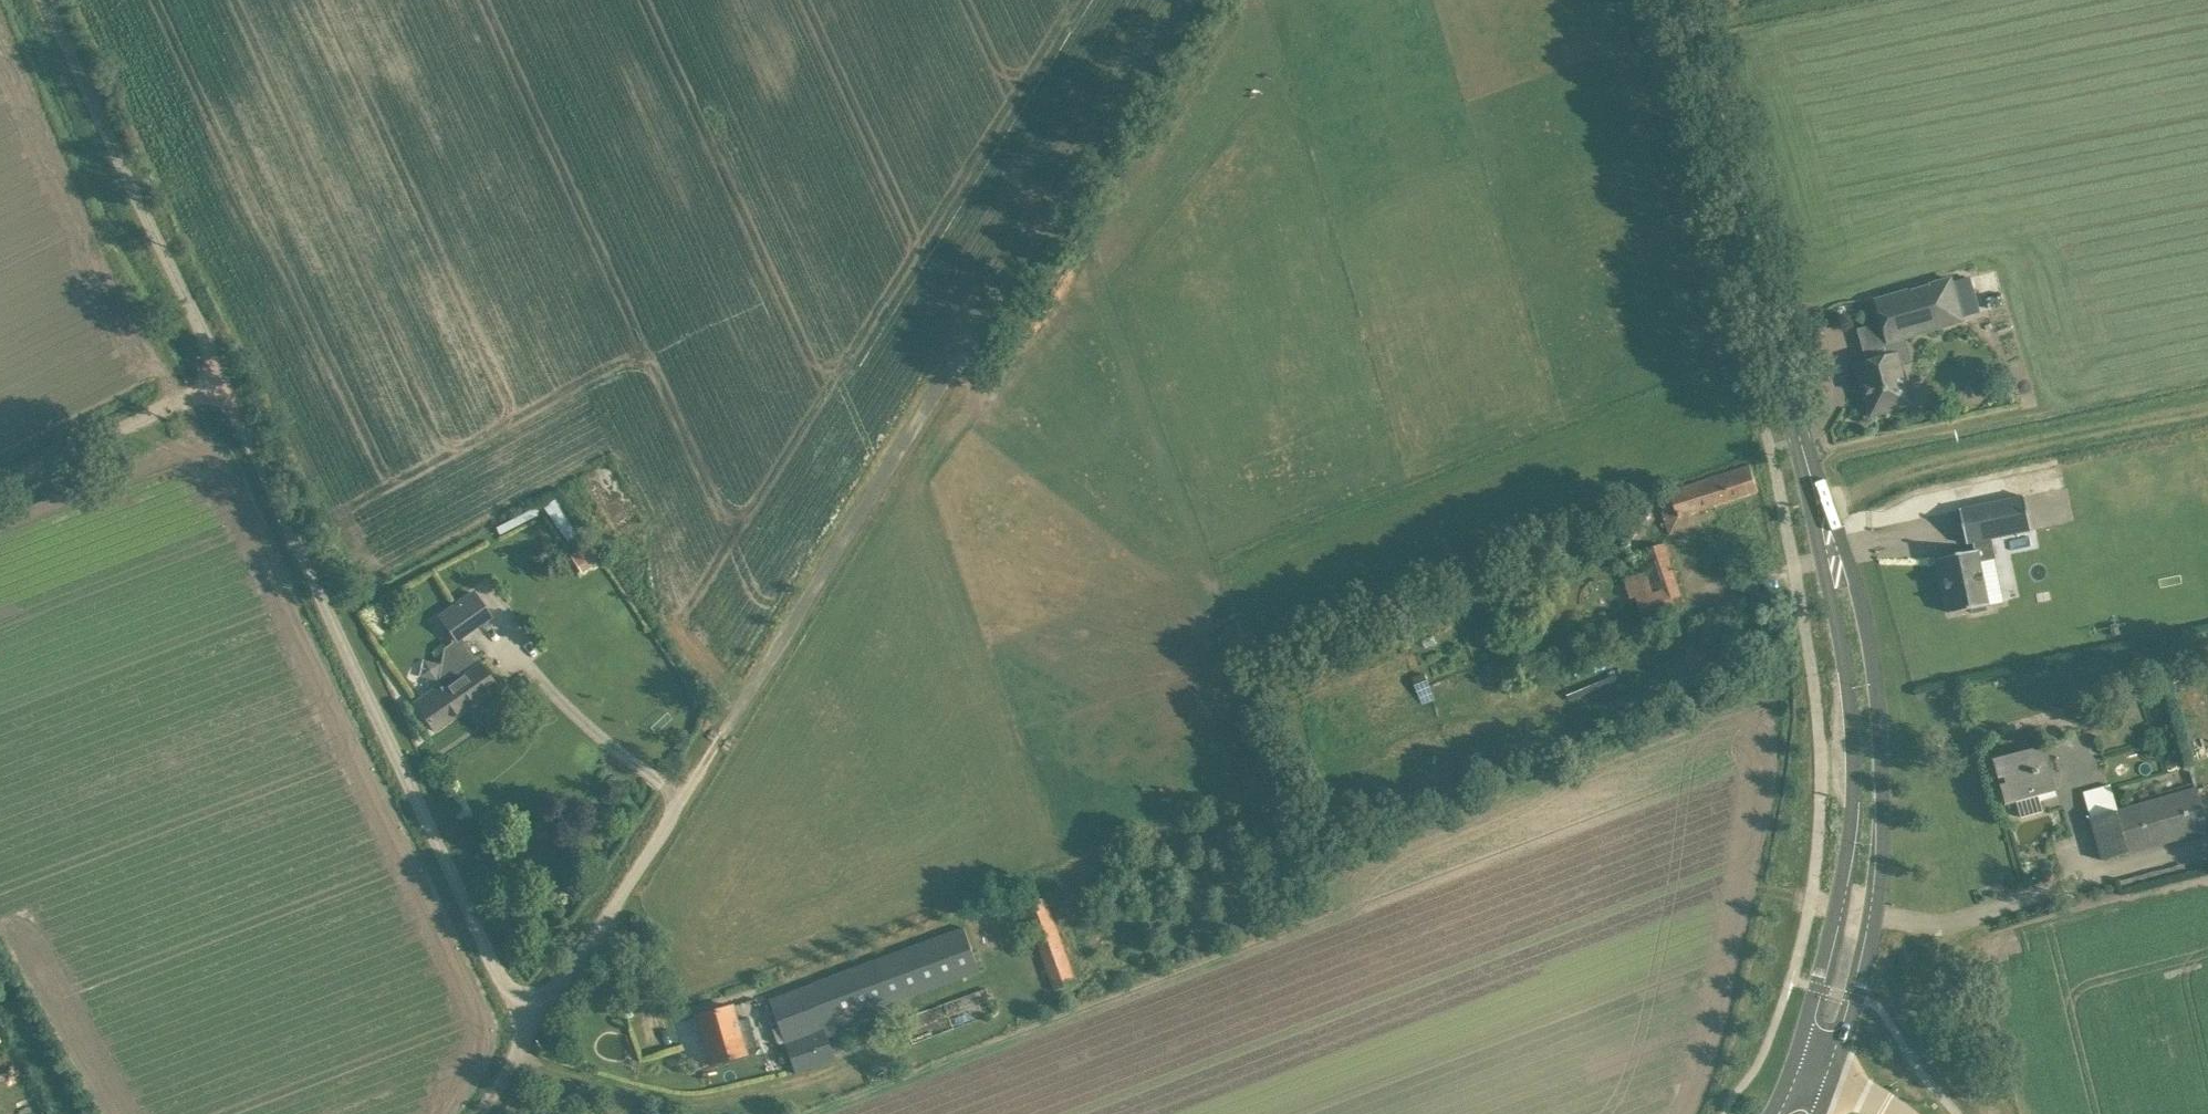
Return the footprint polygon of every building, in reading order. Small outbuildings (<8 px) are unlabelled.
[(1964,320),(1963,316),(1953,282),(1952,278),(1877,299),(1890,342),(1964,320)] [(1900,353),(1857,365),(1872,416),(1914,404),(1900,353)] [(1750,464),(1670,492),(1675,505),(1674,506),(1674,507),(1664,511),(1672,532),(1684,528),(1680,517),(1758,490),(1750,464)] [(1969,543),(1975,541),(1977,550),(1940,558),(1941,559),(1952,611),(1952,613),(1973,608),(1974,613),(1988,610),(1987,605),(1990,605),(1990,603),(1981,560),(1995,557),(1991,538),(2031,530),(2032,530),(2025,495),(2024,496),(1962,509),(1960,509),(1968,544),(1969,543)] [(605,557),(604,555),(594,540),(571,554),(581,571),(605,557)] [(1641,553),(1653,593),(1671,587),(1678,585),(1665,545),(1644,552),(1641,553)] [(456,642),(493,617),(473,589),(437,615),(456,642)] [(1663,663),(1672,682),(1707,664),(1698,646),(1663,663)] [(434,730),(497,687),(471,649),(444,668),(454,682),(445,689),(442,685),(415,704),(434,730)] [(1631,711),(1624,696),(1610,703),(1616,717),(1631,711)] [(2009,804),(2018,801),(2022,816),(2044,810),(2040,795),(2058,790),(2045,745),(1996,759),(2001,778),(2006,777),(2007,783),(2003,784),(2009,804)] [(2207,831),(2207,823),(2198,787),(2091,817),(2103,861),(2207,831)] [(1024,905),(1055,990),(1078,982),(1047,896),(1024,905)] [(827,1034),(832,1032),(834,1032),(832,1026),(890,1005),(981,971),(976,958),(965,928),(768,999),(778,1026),(780,1033),(783,1041),(795,1073),(836,1058),(827,1034)] [(745,1054),(743,1046),(756,1042),(748,1017),(735,1021),(731,1006),(696,1016),(710,1065),(745,1054)]
